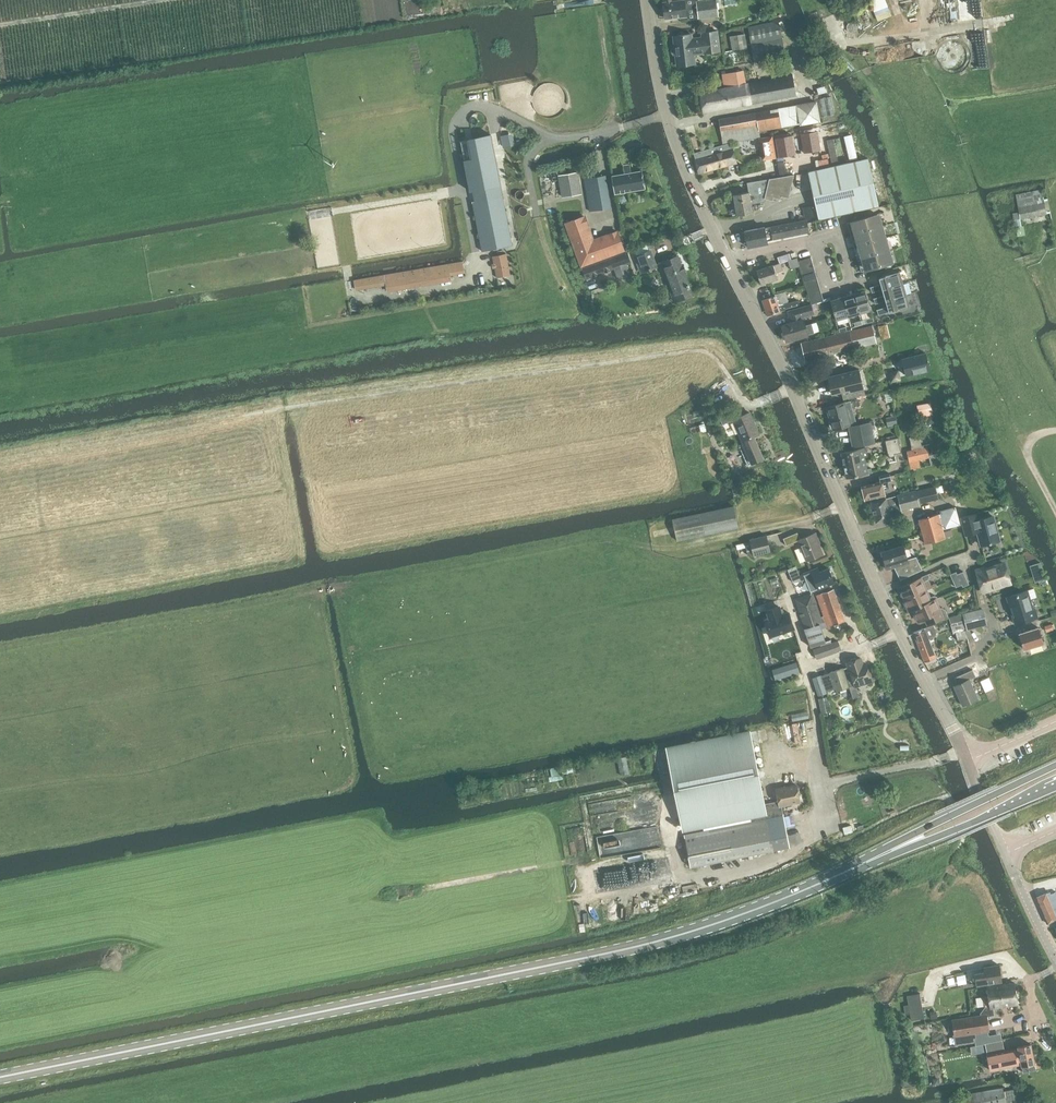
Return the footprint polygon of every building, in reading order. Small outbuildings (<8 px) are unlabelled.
[(664,2),(663,2),(665,18),(679,16),(679,20),(687,20),(697,19),(697,18),(698,18),(696,2),(695,2),(695,0),(664,0),(664,2)] [(715,0),(709,0),(696,2),(698,18),(717,16),(715,0)] [(870,2),(878,22),(892,16),(886,0),(875,0),(870,2)] [(782,38),(780,27),(772,21),(747,26),(755,62),(786,55),(782,38)] [(676,55),(677,65),(695,63),(694,54),(719,51),(717,31),(702,32),(702,37),(692,38),(691,34),(674,36),(675,47),(673,47),(672,48),(671,50),(671,53),(673,54),(675,55),(676,55)] [(744,34),(729,36),(732,51),(747,49),(744,34)] [(971,60),(971,57),(971,53),(970,50),(968,47),(966,44),(963,42),(960,40),(957,39),(953,39),(950,39),(947,40),(944,42),(941,44),(939,47),(937,50),(936,53),(936,56),(936,60),(937,63),(939,66),(941,69),(944,71),(947,73),(950,74),(953,74),(957,74),(960,73),(963,71),(966,69),(968,66),(970,63),(971,60)] [(797,95),(793,75),(767,80),(767,79),(746,83),(744,73),(746,73),(746,70),(722,74),(725,87),(700,92),(703,112),(771,100),(771,99),(797,95)] [(799,124),(795,105),(778,108),(718,119),(723,143),(760,136),(759,131),(781,127),(799,124)] [(831,129),(832,136),(845,134),(844,127),(831,129)] [(817,131),(801,134),(804,153),(821,150),(817,131)] [(491,134),(460,140),(470,191),(501,185),(491,134)] [(508,134),(500,135),(503,147),(505,147),(510,146),(509,139),(508,134)] [(695,135),(689,137),(693,147),(698,146),(695,135)] [(792,135),(775,138),(779,157),(795,154),(792,135)] [(851,135),(844,136),(849,160),(857,158),(851,135)] [(768,159),(775,157),(771,136),(765,137),(768,159)] [(762,160),(768,159),(765,137),(758,138),(762,160)] [(833,138),(827,140),(832,163),(838,162),(833,138)] [(736,162),(732,148),(731,143),(717,147),(718,153),(713,154),(717,168),(727,165),(736,162)] [(699,173),(717,168),(713,154),(718,153),(717,147),(715,148),(694,153),(699,173)] [(828,156),(815,159),(817,166),(830,163),(828,156)] [(868,158),(808,172),(819,218),(878,205),(868,158)] [(784,161),(777,162),(779,175),(786,174),(784,161)] [(630,163),(623,165),(624,173),(611,175),(614,193),(645,188),(642,170),(631,172),(630,163)] [(577,172),(560,175),(563,196),(581,193),(577,172)] [(788,197),(794,174),(747,182),(749,191),(734,194),(737,215),(753,212),(751,203),(765,201),(766,198),(773,200),(774,197),(781,198),(782,195),(788,197)] [(602,175),(584,178),(590,211),(608,208),(602,175)] [(1021,226),(1020,219),(1046,214),(1044,197),(1042,188),(1015,194),(1018,212),(1013,213),(1017,236),(1025,234),(1024,225),(1021,226)] [(513,245),(503,196),(472,202),(482,251),(513,245)] [(818,218),(815,205),(805,207),(808,220),(818,218)] [(847,222),(850,235),(880,226),(877,214),(847,222)] [(617,231),(593,240),(584,215),(566,221),(581,264),(624,249),(617,231)] [(806,219),(769,227),(771,239),(809,232),(806,219)] [(850,235),(854,247),(884,238),(880,226),(850,235)] [(768,243),(767,240),(771,239),(769,227),(765,228),(764,227),(745,231),(748,247),(768,243)] [(854,247),(857,259),(887,250),(884,238),(854,247)] [(649,250),(634,256),(641,272),(655,267),(649,250)] [(887,250),(857,259),(861,271),(884,264),(885,268),(891,266),(890,262),(891,262),(887,250)] [(613,256),(582,267),(586,277),(614,268),(618,279),(631,274),(627,264),(631,262),(627,251),(613,256)] [(776,272),(783,270),(780,262),(788,260),(790,268),(799,266),(797,257),(791,259),(789,253),(777,256),(778,258),(779,263),(773,265),(773,264),(756,270),(761,284),(778,278),(776,272)] [(507,254),(493,257),(497,278),(510,276),(510,275),(507,254)] [(675,301),(692,295),(677,256),(661,262),(675,301)] [(811,257),(798,261),(800,268),(813,264),(811,256),(810,256),(811,257)] [(447,264),(436,266),(439,282),(450,280),(449,275),(464,272),(462,261),(448,263),(447,264)] [(815,271),(813,264),(800,268),(802,274),(815,271)] [(382,275),(352,280),(354,291),(384,286),(385,291),(439,282),(436,266),(382,275)] [(804,281),(817,278),(815,271),(802,274),(804,281)] [(870,287),(872,292),(882,289),(902,283),(899,271),(879,277),(881,283),(870,287)] [(819,284),(817,278),(804,281),(806,288),(819,284)] [(905,294),(902,283),(882,289),(884,295),(873,298),(874,298),(875,304),(886,300),(885,300),(905,294)] [(808,295),(821,291),(819,284),(806,288),(808,295)] [(871,310),(865,290),(853,293),(859,313),(871,310)] [(763,300),(767,315),(783,310),(786,309),(786,307),(799,304),(797,300),(788,302),(785,291),(775,295),(775,296),(763,300)] [(823,299),(821,291),(808,295),(810,302),(823,299)] [(853,293),(842,297),(848,316),(859,313),(853,293)] [(889,312),(909,306),(905,294),(885,300),(886,300),(887,306),(876,309),(876,310),(877,309),(878,315),(889,312)] [(830,300),(836,320),(848,316),(842,297),(830,300)] [(813,312),(811,303),(786,310),(790,322),(782,325),(786,340),(808,334),(807,333),(814,332),(811,323),(805,325),(802,315),(813,312)] [(879,324),(882,337),(890,335),(888,322),(879,324)] [(826,357),(828,364),(829,367),(836,365),(833,353),(877,342),(873,325),(802,342),(806,359),(817,357),(820,358),(826,357)] [(926,352),(901,358),(906,376),(930,370),(926,352)] [(859,369),(828,376),(832,393),(842,391),(843,398),(843,399),(844,399),(852,397),(865,394),(859,369)] [(895,370),(888,372),(890,382),(891,382),(901,380),(898,369),(895,370)] [(828,421),(831,429),(833,429),(851,424),(857,422),(850,400),(845,402),(844,402),(827,407),(830,419),(828,421)] [(920,414),(934,413),(933,401),(918,402),(920,414)] [(753,436),(758,434),(749,412),(738,417),(735,410),(719,417),(722,424),(733,419),(743,443),(738,445),(747,465),(763,459),(753,436)] [(926,416),(928,424),(936,422),(934,414),(926,416)] [(897,423),(896,415),(886,417),(887,425),(897,423)] [(866,423),(854,425),(856,433),(858,445),(870,443),(875,442),(873,429),(875,428),(873,420),(866,422),(866,423)] [(911,468),(921,466),(920,460),(929,457),(931,464),(931,465),(939,463),(938,462),(948,460),(946,453),(937,456),(937,453),(932,454),(930,443),(922,445),(921,441),(923,441),(921,435),(909,437),(912,450),(907,451),(911,468)] [(889,439),(885,440),(886,443),(892,442),(895,453),(901,452),(898,437),(895,438),(889,439)] [(895,453),(892,442),(886,443),(889,457),(895,455),(895,453)] [(841,452),(844,465),(865,460),(864,452),(868,451),(867,447),(863,448),(863,447),(841,452)] [(871,468),(867,469),(865,460),(844,465),(847,477),(868,473),(872,472),(871,468)] [(899,494),(886,498),(885,496),(870,499),(876,522),(891,518),(903,515),(902,511),(904,511),(904,508),(920,505),(919,503),(938,498),(936,485),(919,490),(914,469),(894,474),(899,494)] [(870,498),(870,499),(885,496),(884,489),(890,488),(888,481),(891,480),(890,473),(879,476),(881,481),(862,486),(862,485),(862,486),(865,499),(870,498)] [(741,481),(731,485),(735,494),(745,490),(741,481)] [(672,519),(677,540),(738,527),(734,505),(672,519)] [(944,528),(960,524),(955,506),(939,510),(944,528)] [(945,537),(943,531),(939,513),(919,519),(925,543),(945,537)] [(977,529),(981,545),(999,540),(992,515),(976,520),(974,513),(960,517),(965,535),(966,535),(973,533),(972,530),(977,529)] [(951,529),(943,531),(945,537),(953,535),(951,529)] [(783,538),(786,545),(800,539),(797,532),(783,538)] [(812,533),(800,538),(809,559),(821,554),(812,533)] [(767,535),(750,540),(750,541),(736,544),(737,549),(746,547),(748,555),(754,554),(754,556),(771,551),(767,535)] [(923,568),(919,561),(916,556),(908,558),(903,544),(881,551),(887,569),(898,565),(905,577),(923,568)] [(985,569),(984,566),(976,569),(983,590),(1011,582),(1005,563),(985,569)] [(828,567),(819,571),(817,567),(799,574),(796,565),(787,569),(793,582),(802,580),(813,575),(818,588),(834,581),(828,567)] [(963,570),(957,573),(962,583),(962,584),(963,586),(969,583),(963,570)] [(962,583),(957,573),(956,571),(950,573),(956,586),(962,584),(962,583)] [(903,597),(904,598),(926,589),(923,581),(928,579),(929,575),(928,573),(920,576),(920,577),(899,586),(901,590),(899,592),(901,596),(903,597)] [(812,592),(795,597),(804,627),(818,623),(825,620),(828,628),(830,628),(830,625),(833,624),(844,620),(833,588),(818,593),(816,594),(824,616),(821,617),(812,592)] [(1032,588),(1027,590),(1008,595),(1016,623),(1038,617),(1036,609),(1033,609),(1029,599),(1035,597),(1032,588)] [(929,597),(926,589),(904,598),(905,600),(904,601),(905,606),(908,606),(909,610),(913,608),(914,608),(913,608),(937,597),(937,595),(934,595),(929,597)] [(937,621),(949,617),(948,617),(948,616),(945,609),(941,607),(939,608),(935,598),(938,597),(937,597),(913,608),(914,608),(913,608),(915,612),(914,614),(916,618),(918,619),(919,620),(926,617),(928,624),(932,622),(937,621)] [(769,619),(765,620),(770,636),(794,628),(789,612),(781,615),(779,606),(766,610),(769,619)] [(986,624),(982,608),(963,613),(967,629),(986,624)] [(960,614),(949,617),(948,617),(949,617),(953,633),(956,632),(958,640),(967,637),(963,622),(962,622),(960,614)] [(810,646),(825,641),(818,623),(804,627),(804,628),(810,646)] [(925,627),(914,631),(925,661),(936,657),(933,650),(929,637),(934,635),(936,631),(933,624),(925,627)] [(1024,648),(1043,643),(1039,627),(1019,633),(1024,648)] [(816,658),(841,649),(838,640),(813,649),(816,658)] [(848,666),(843,668),(849,686),(854,684),(855,685),(872,680),(871,678),(872,676),(870,672),(869,671),(867,663),(860,665),(858,658),(847,662),(848,666)] [(796,661),(775,668),(779,681),(800,674),(796,661)] [(958,684),(955,685),(963,704),(979,698),(970,679),(976,676),(976,675),(979,674),(975,664),(960,670),(961,674),(955,677),(958,684)] [(849,686),(843,668),(843,667),(830,672),(821,675),(820,675),(812,677),(818,694),(826,691),(836,688),(836,690),(849,686)] [(988,678),(981,681),(986,692),(993,688),(988,678)] [(828,696),(818,698),(821,711),(831,709),(828,696)] [(676,793),(683,827),(751,814),(765,811),(764,803),(758,776),(749,729),(666,746),(676,793)] [(780,805),(800,801),(797,784),(776,788),(780,805)] [(789,847),(781,811),(780,805),(779,805),(778,800),(764,803),(765,811),(751,814),(752,820),(684,834),(690,866),(789,847)] [(851,825),(843,827),(844,833),(852,831),(851,825)] [(1041,910),(1055,903),(1055,892),(1055,891),(1048,894),(1047,892),(1036,897),(1041,910)] [(1041,910),(1047,922),(1055,918),(1055,903),(1041,910)] [(987,983),(1001,981),(999,964),(984,966),(984,971),(975,972),(975,976),(973,977),(974,981),(976,982),(976,984),(987,983)] [(1014,982),(1000,984),(1003,1005),(1017,1003),(1014,982)] [(980,1015),(954,1019),(956,1030),(956,1034),(975,1031),(991,1029),(990,1025),(988,1015),(993,1014),(993,1013),(992,1013),(991,1007),(1003,1005),(1000,984),(987,985),(988,995),(989,995),(985,996),(983,998),(984,1007),(980,1013),(980,1015)] [(908,1004),(904,1004),(904,1008),(905,1013),(905,1014),(909,1013),(910,1020),(924,1017),(920,993),(907,995),(908,1004)] [(997,1030),(999,1038),(1014,1035),(1012,1027),(997,1030)] [(977,1042),(975,1031),(956,1034),(958,1045),(977,1042)] [(987,1054),(990,1070),(1021,1063),(1023,1072),(1035,1069),(1034,1062),(1031,1043),(1018,1046),(1018,1047),(1004,1050),(1002,1039),(985,1043),(987,1054)] [(1025,1087),(1004,1091),(1003,1086),(960,1095),(961,1102),(1029,1102),(1025,1087)]
